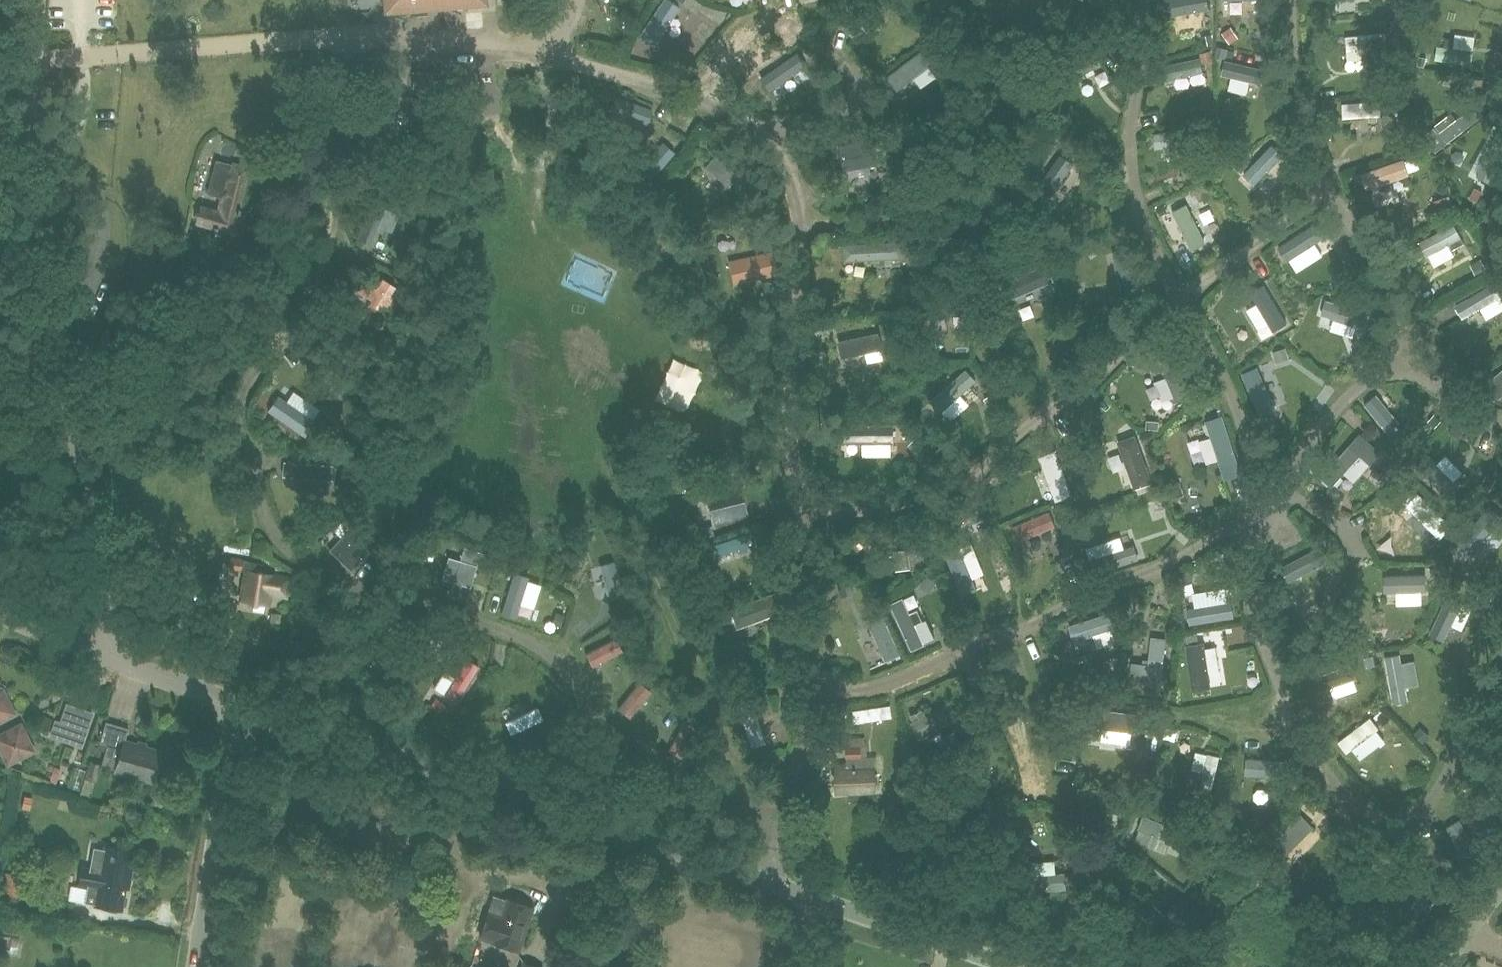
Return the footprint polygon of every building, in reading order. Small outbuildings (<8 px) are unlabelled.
[(386,13),(486,5),(485,0),(385,0),(386,13)] [(675,16),(691,0),(675,0),(667,8),(675,16)] [(1193,23),(1214,17),(1212,8),(1226,5),(1225,0),(1187,0),(1193,23)] [(1182,60),(1188,77),(1220,65),(1214,48),(1182,60)] [(1110,79),(1117,76),(1107,51),(1081,61),(1087,77),(1106,69),(1110,79)] [(1241,54),(1238,68),(1277,78),(1280,64),(1241,54)] [(1193,89),(1179,90),(1182,113),(1196,112),(1193,89)] [(1359,112),(1400,113),(1400,96),(1359,96),(1359,112)] [(1461,108),(1450,123),(1469,137),(1486,114),(1478,108),(1472,116),(1461,108)] [(1286,145),(1265,158),(1271,170),(1293,157),(1286,145)] [(731,149),(719,158),(733,175),(745,165),(731,149)] [(1059,172),(1069,182),(1089,161),(1079,151),(1059,172)] [(1399,178),(1425,168),(1419,151),(1393,161),(1399,178)] [(196,223),(229,232),(234,212),(235,212),(247,168),(232,165),(220,212),(201,207),(196,223)] [(1454,209),(1467,204),(1462,189),(1448,194),(1454,209)] [(1207,198),(1193,200),(1195,220),(1209,218),(1207,198)] [(389,201),(382,234),(397,237),(404,205),(389,201)] [(1304,245),(1346,240),(1344,226),(1303,231),(1304,245)] [(921,234),(856,238),(857,256),(922,253),(921,234)] [(391,279),(381,272),(370,286),(392,303),(410,281),(397,271),(391,279)] [(1338,293),(1333,309),(1377,323),(1382,308),(1338,293)] [(894,329),(859,335),(863,362),(899,356),(894,329)] [(300,358),(272,400),(286,409),(314,367),(300,358)] [(1351,449),(1364,471),(1395,453),(1382,432),(1351,449)] [(1406,520),(1433,505),(1426,492),(1399,507),(1406,520)] [(1061,505),(1026,523),(1044,560),(1079,542),(1061,505)] [(351,569),(376,542),(354,521),(328,548),(351,569)] [(1119,560),(1135,556),(1130,540),(1115,544),(1119,560)] [(272,576),(272,574),(259,572),(260,563),(242,561),(242,559),(229,557),(227,568),(244,571),(244,576),(242,576),(241,579),(243,579),(240,599),(268,604),(269,594),(286,596),(288,577),(272,576)] [(206,606),(219,601),(213,584),(199,589),(206,606)] [(0,690),(0,718),(12,712),(0,690)] [(906,700),(871,702),(872,715),(907,712),(906,700)] [(66,705),(56,735),(68,739),(71,729),(82,733),(89,714),(78,710),(66,705)] [(99,742),(120,748),(114,771),(153,782),(162,751),(124,740),(128,728),(105,721),(99,742)] [(25,738),(19,727),(0,736),(0,745),(8,761),(19,755),(20,757),(34,750),(27,737),(25,738)] [(1358,752),(1371,737),(1364,731),(1351,745),(1358,752)] [(1360,754),(1370,761),(1380,746),(1370,740),(1360,754)] [(845,747),(846,758),(861,758),(860,747),(845,747)] [(85,780),(94,783),(99,767),(89,764),(85,780)] [(55,785),(59,767),(52,765),(48,783),(55,785)] [(875,790),(874,769),(847,770),(847,765),(835,765),(836,792),(875,790)] [(29,809),(31,798),(23,796),(21,807),(29,809)] [(90,868),(86,886),(84,901),(94,903),(94,905),(121,909),(126,881),(129,882),(131,868),(128,868),(131,850),(104,846),(103,849),(93,847),(90,868)] [(488,911),(480,935),(491,939),(491,941),(517,950),(532,907),(505,898),(497,924),(486,920),(489,911),(488,911)]
